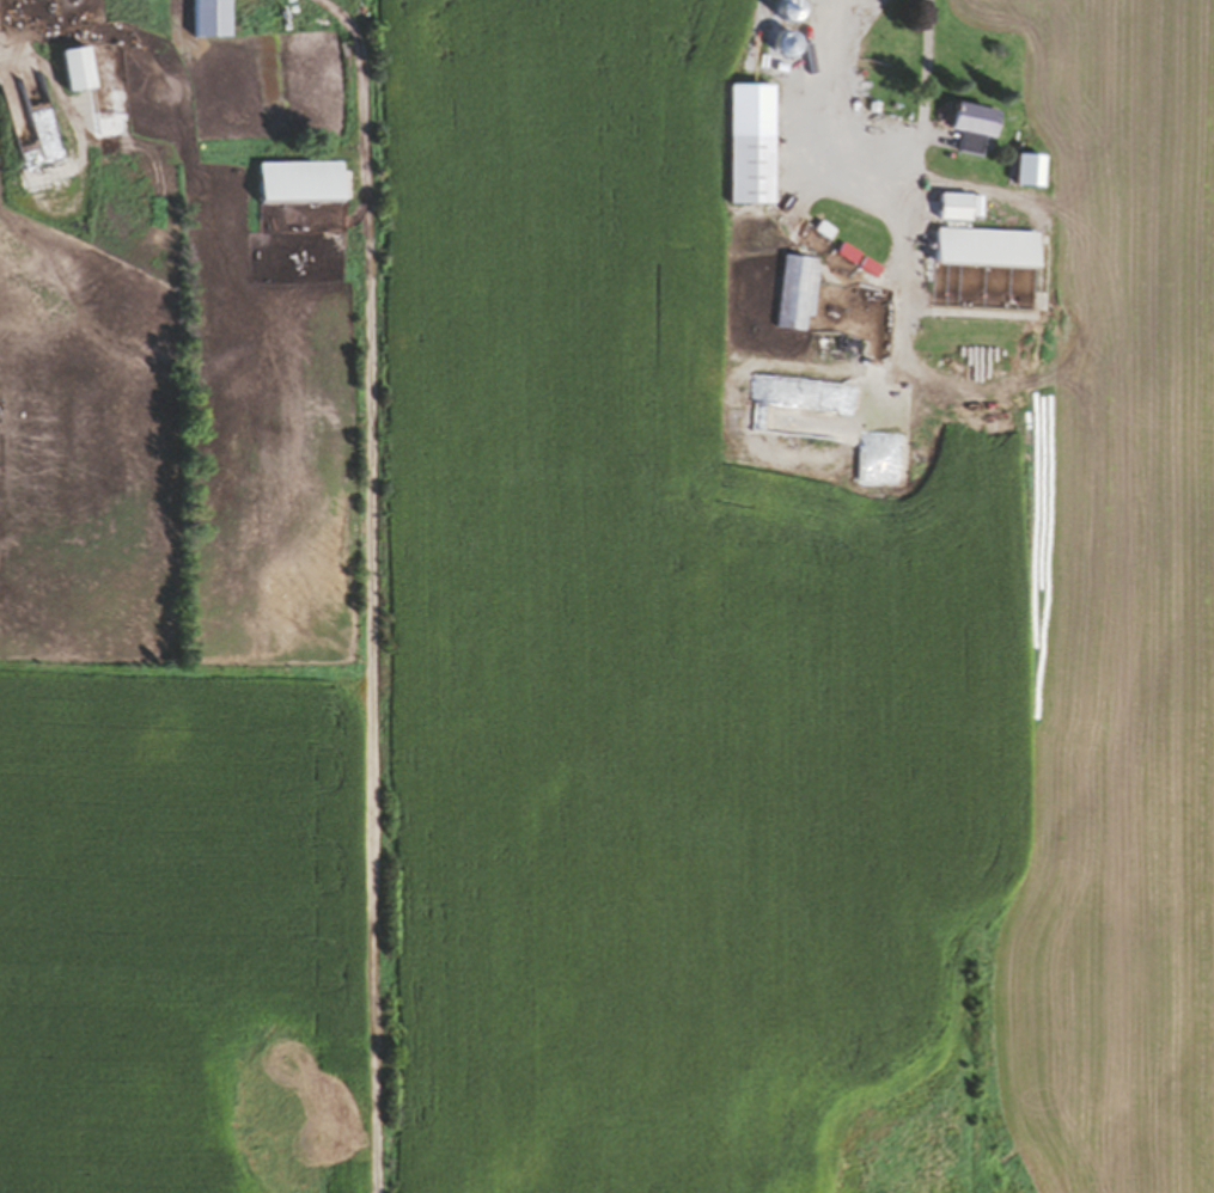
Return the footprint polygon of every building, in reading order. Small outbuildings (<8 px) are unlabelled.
[(190,42),(226,41),(225,0),(189,0),(190,42)] [(80,51),(54,56),(61,96),(87,92),(80,51)] [(724,209),(769,209),(769,89),(724,89),(724,209)] [(942,137),(973,141),(972,149),(957,146),(956,156),(975,159),(977,143),(988,145),(993,115),(946,108),(942,137)] [(251,168),(251,207),(334,207),(334,168),(251,168)] [(873,186),(858,179),(850,195),(866,202),(873,186)] [(964,225),(964,199),(934,199),(934,225),(964,225)] [(1031,271),(1032,236),(931,233),(930,268),(1031,271)] [(775,332),(802,335),(803,319),(810,320),(815,263),(781,260),(775,332)]
